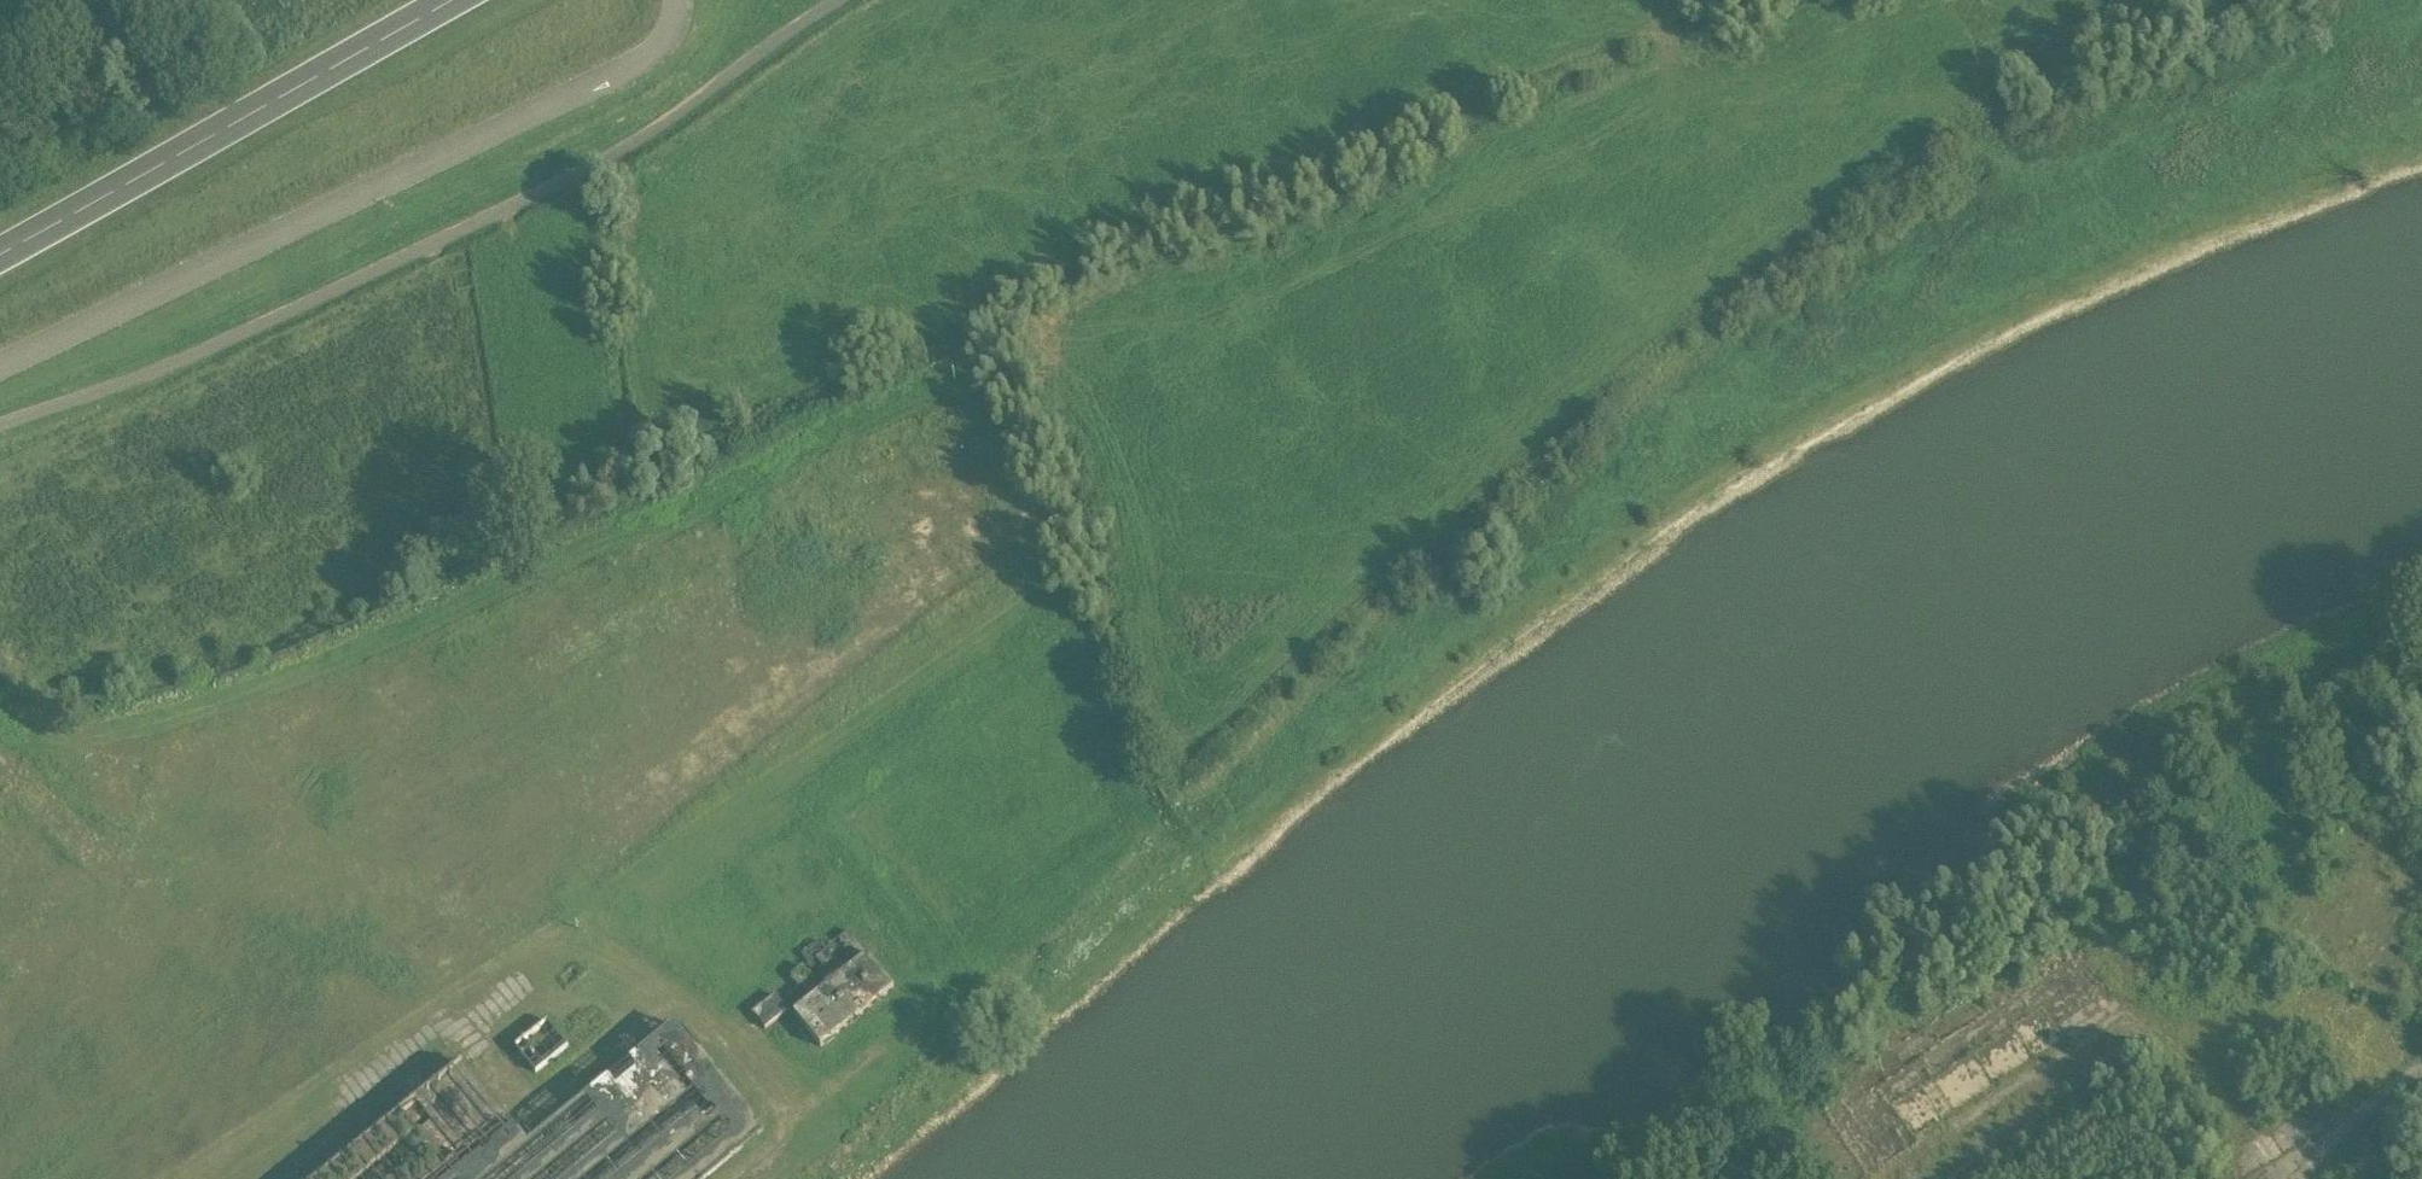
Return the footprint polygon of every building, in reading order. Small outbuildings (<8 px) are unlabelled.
[(858,964),(868,956),(865,953),(877,944),(860,924),(840,941),(858,964)] [(858,964),(840,941),(839,939),(824,951),(817,942),(801,955),(808,966),(816,960),(835,983),(843,976),(858,964)] [(868,956),(858,964),(843,976),(870,1010),(895,990),(868,956)] [(819,995),(821,994),(802,971),(792,979),(811,1002),(819,995)] [(843,976),(835,983),(821,994),(819,995),(846,1029),(870,1010),(843,976)] [(819,995),(811,1002),(794,1015),(821,1049),(846,1029),(819,995)] [(754,1014),(766,1030),(789,1012),(777,996),(754,1014)] [(546,1024),(514,1051),(536,1076),(567,1049),(546,1024)] [(529,1146),(442,1041),(270,1178),(707,1178),(764,1132),(677,1026),(529,1146)]
